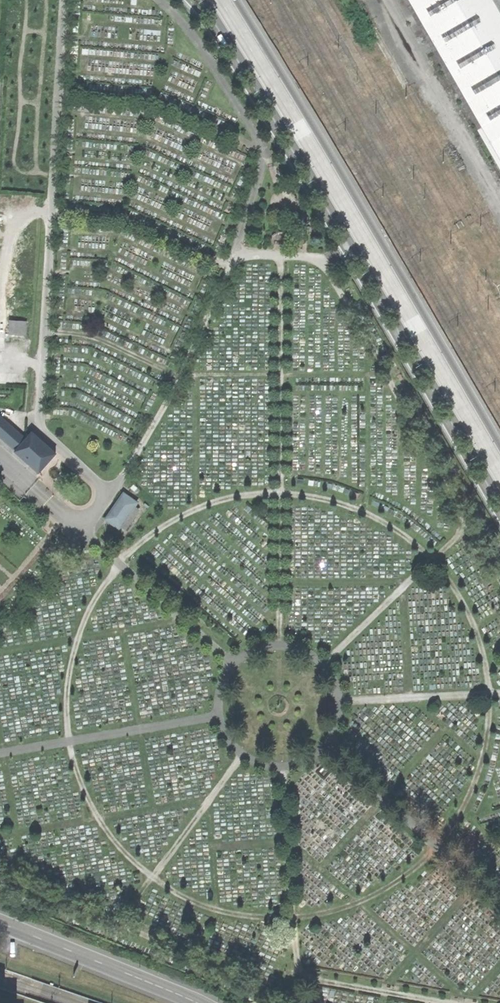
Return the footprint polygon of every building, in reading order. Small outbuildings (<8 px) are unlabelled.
[(499,161),(499,0),(407,0),(499,161)] [(11,335),(25,335),(25,323),(12,322),(11,335)] [(38,474),(54,456),(53,455),(54,455),(52,453),(32,434),(26,441),(0,417),(0,438),(16,452),(15,453),(30,466),(38,474)] [(124,494),(106,520),(119,529),(137,504),(124,494)]
